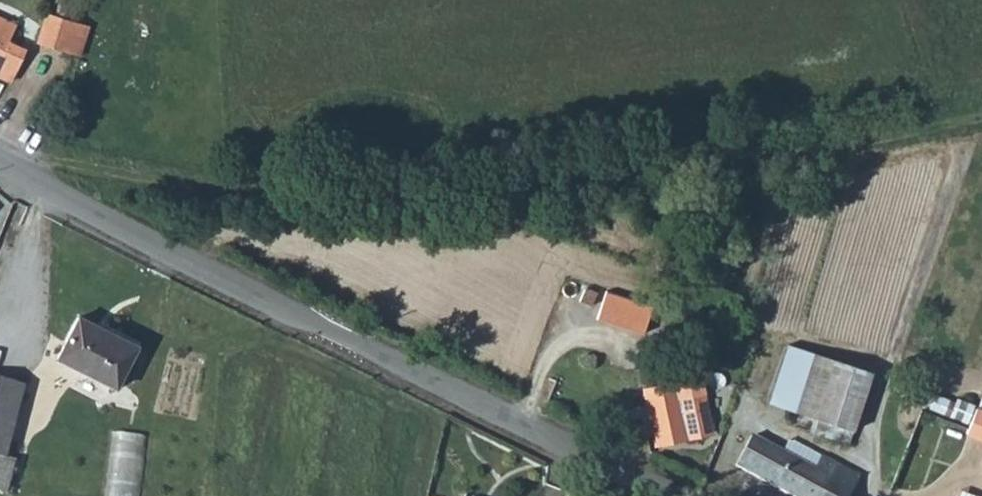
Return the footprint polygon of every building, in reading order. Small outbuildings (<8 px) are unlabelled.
[(75,23),(44,12),(34,40),(65,51),(75,23)] [(7,44),(16,26),(0,18),(0,41),(7,44)] [(75,23),(65,51),(79,56),(89,28),(75,23)] [(9,82),(23,52),(7,44),(0,59),(0,78),(9,82)] [(605,290),(596,316),(643,332),(652,306),(605,290)] [(595,295),(583,291),(579,301),(590,306),(595,295)] [(134,346),(75,317),(55,359),(114,388),(134,346)] [(828,423),(851,431),(870,372),(788,345),(769,404),(828,423)] [(653,446),(712,433),(700,377),(641,390),(653,446)] [(0,381),(0,490),(8,492),(15,461),(3,458),(22,387),(0,381)] [(927,410),(947,417),(953,402),(933,394),(927,410)] [(968,425),(975,408),(954,400),(953,402),(947,417),(968,425)] [(981,439),(981,410),(978,409),(975,408),(968,425),(965,432),(981,439)] [(847,444),(851,431),(828,423),(823,437),(847,444)] [(109,495),(142,495),(147,431),(114,429),(109,495)] [(794,495),(849,495),(859,476),(790,440),(784,453),(751,436),(735,466),(794,495)]
